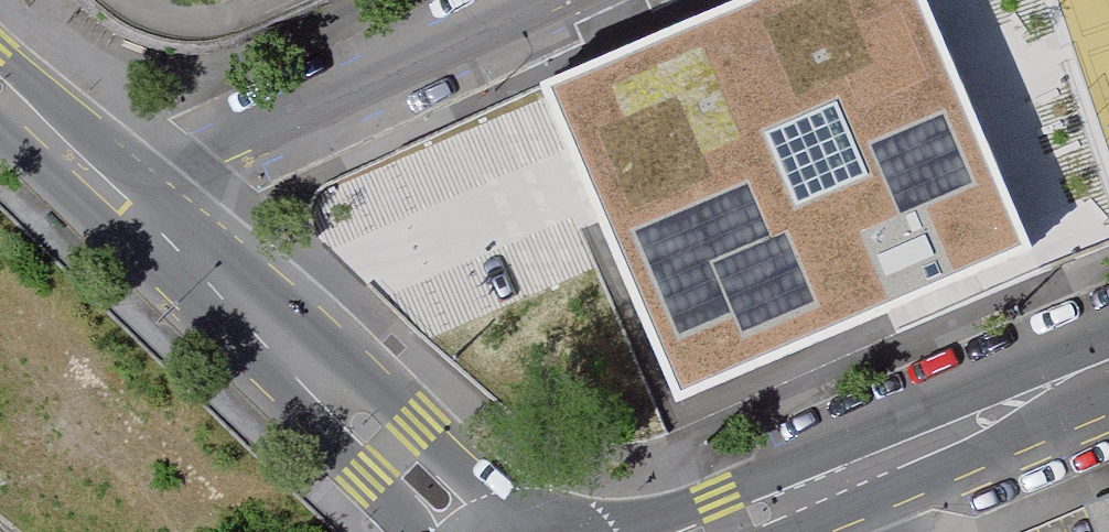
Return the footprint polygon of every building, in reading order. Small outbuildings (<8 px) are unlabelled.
[(676,401),(1032,250),(925,0),(761,0),(544,93),(546,97),(568,149),(676,401)] [(1084,505),(1095,531),(1108,531),(1108,495),(1084,505)]
